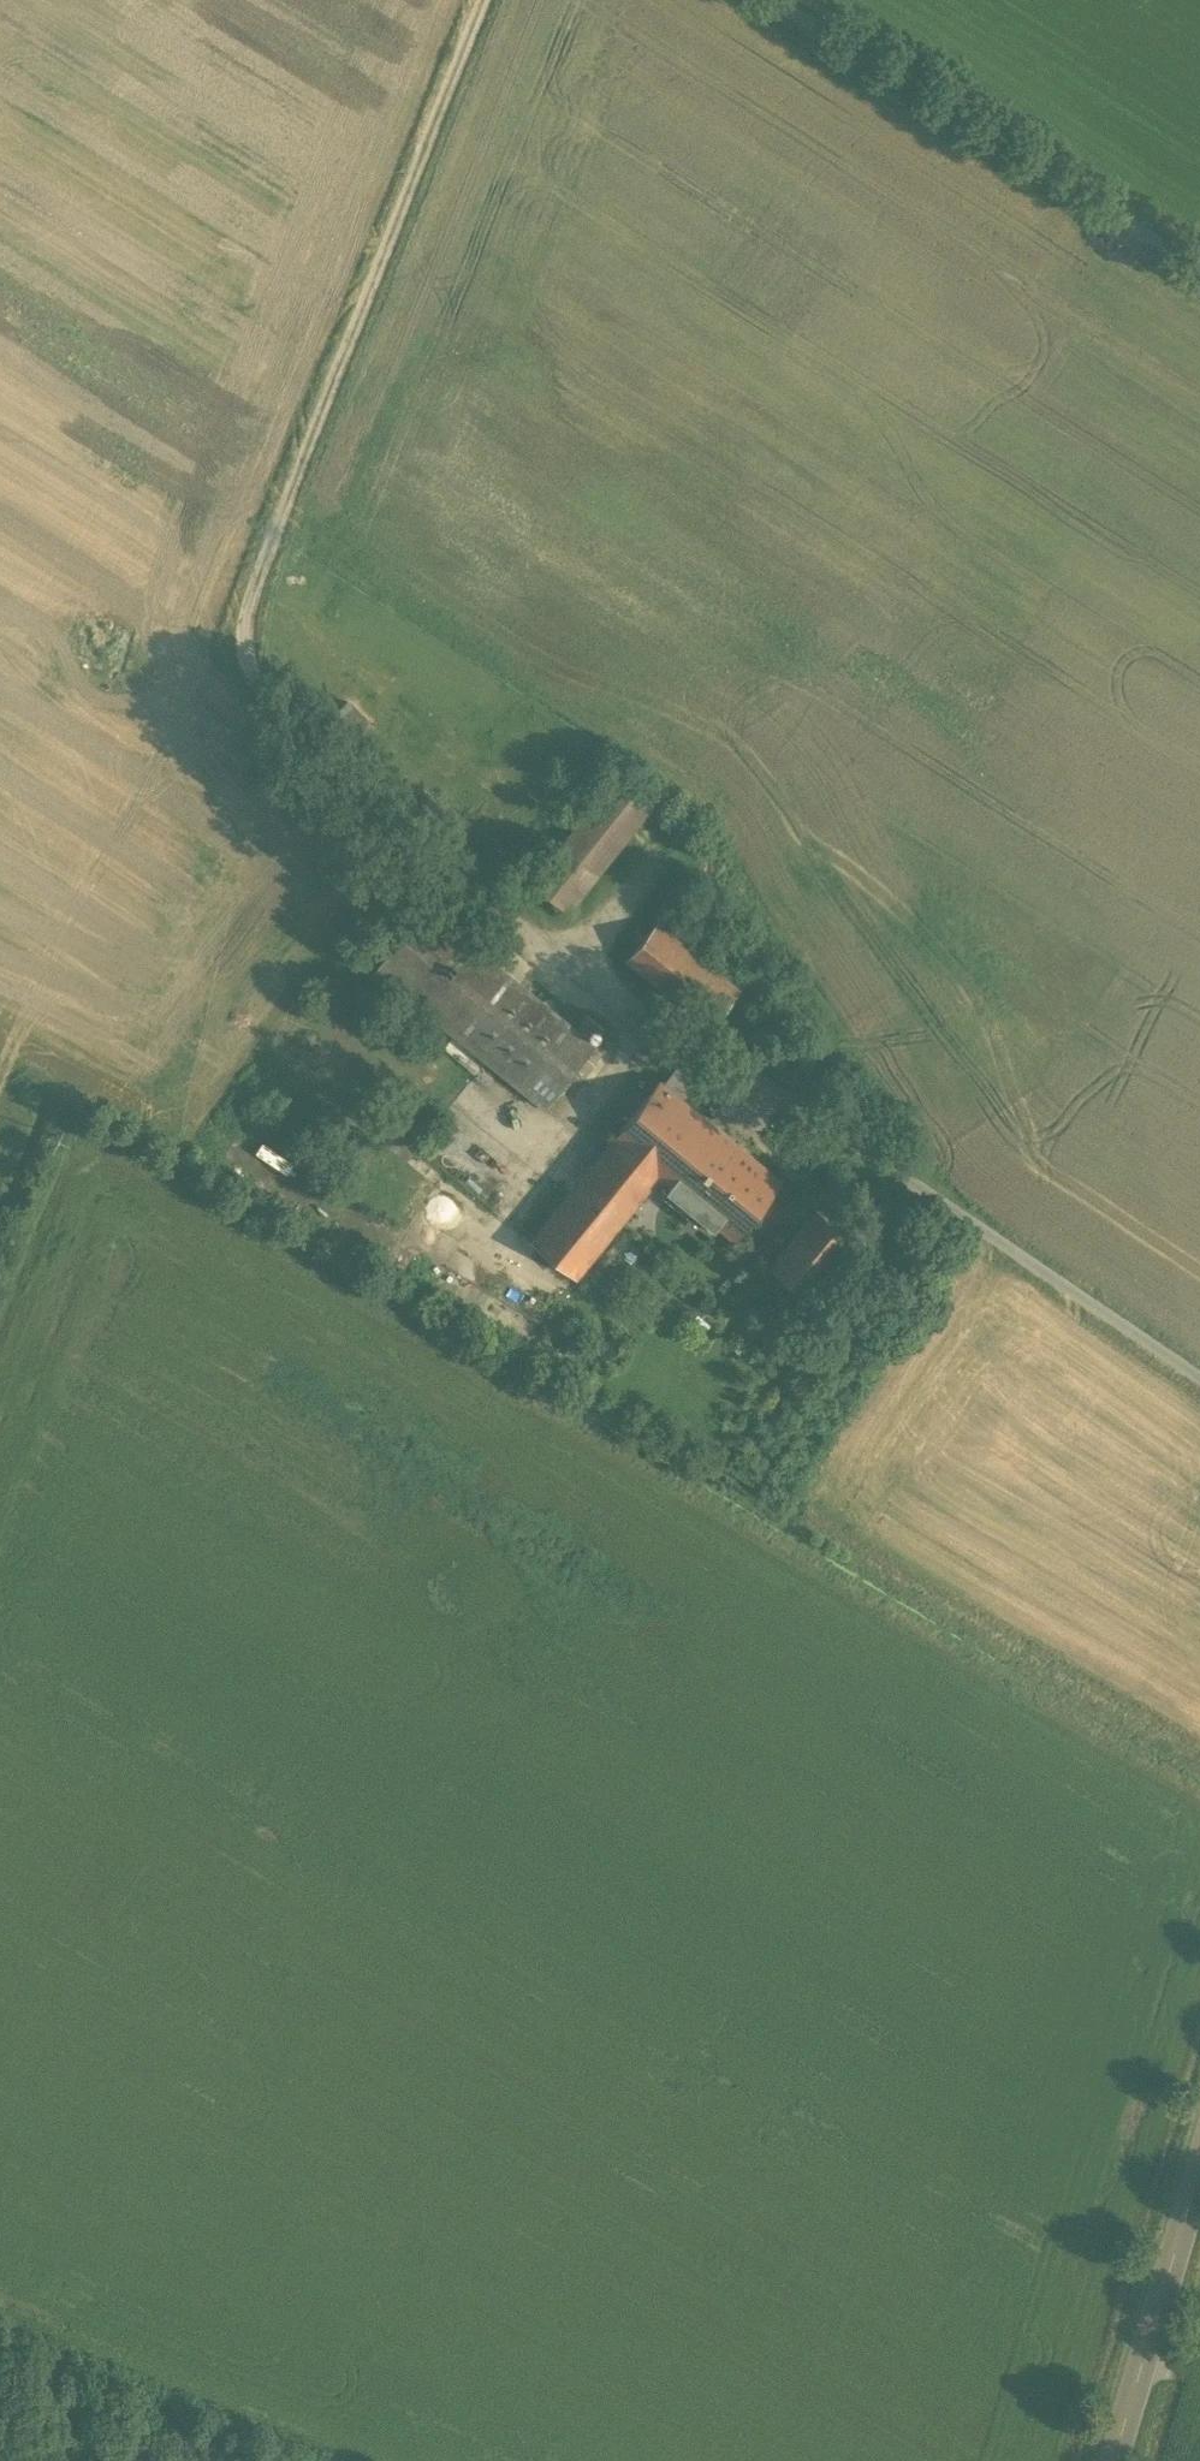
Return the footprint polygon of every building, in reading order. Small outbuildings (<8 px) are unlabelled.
[(615,776),(530,882),(566,910),(651,804),(615,776)] [(595,1045),(425,907),(375,969),(545,1106),(595,1045)] [(738,990),(656,922),(626,959),(708,1026),(738,990)] [(781,1178),(660,1078),(611,1138),(654,1173),(657,1175),(732,1237),(781,1178)] [(654,1173),(611,1138),(529,1239),(575,1276),(657,1175),(654,1173)] [(884,1265),(815,1207),(767,1265),(837,1322),(884,1265)]
